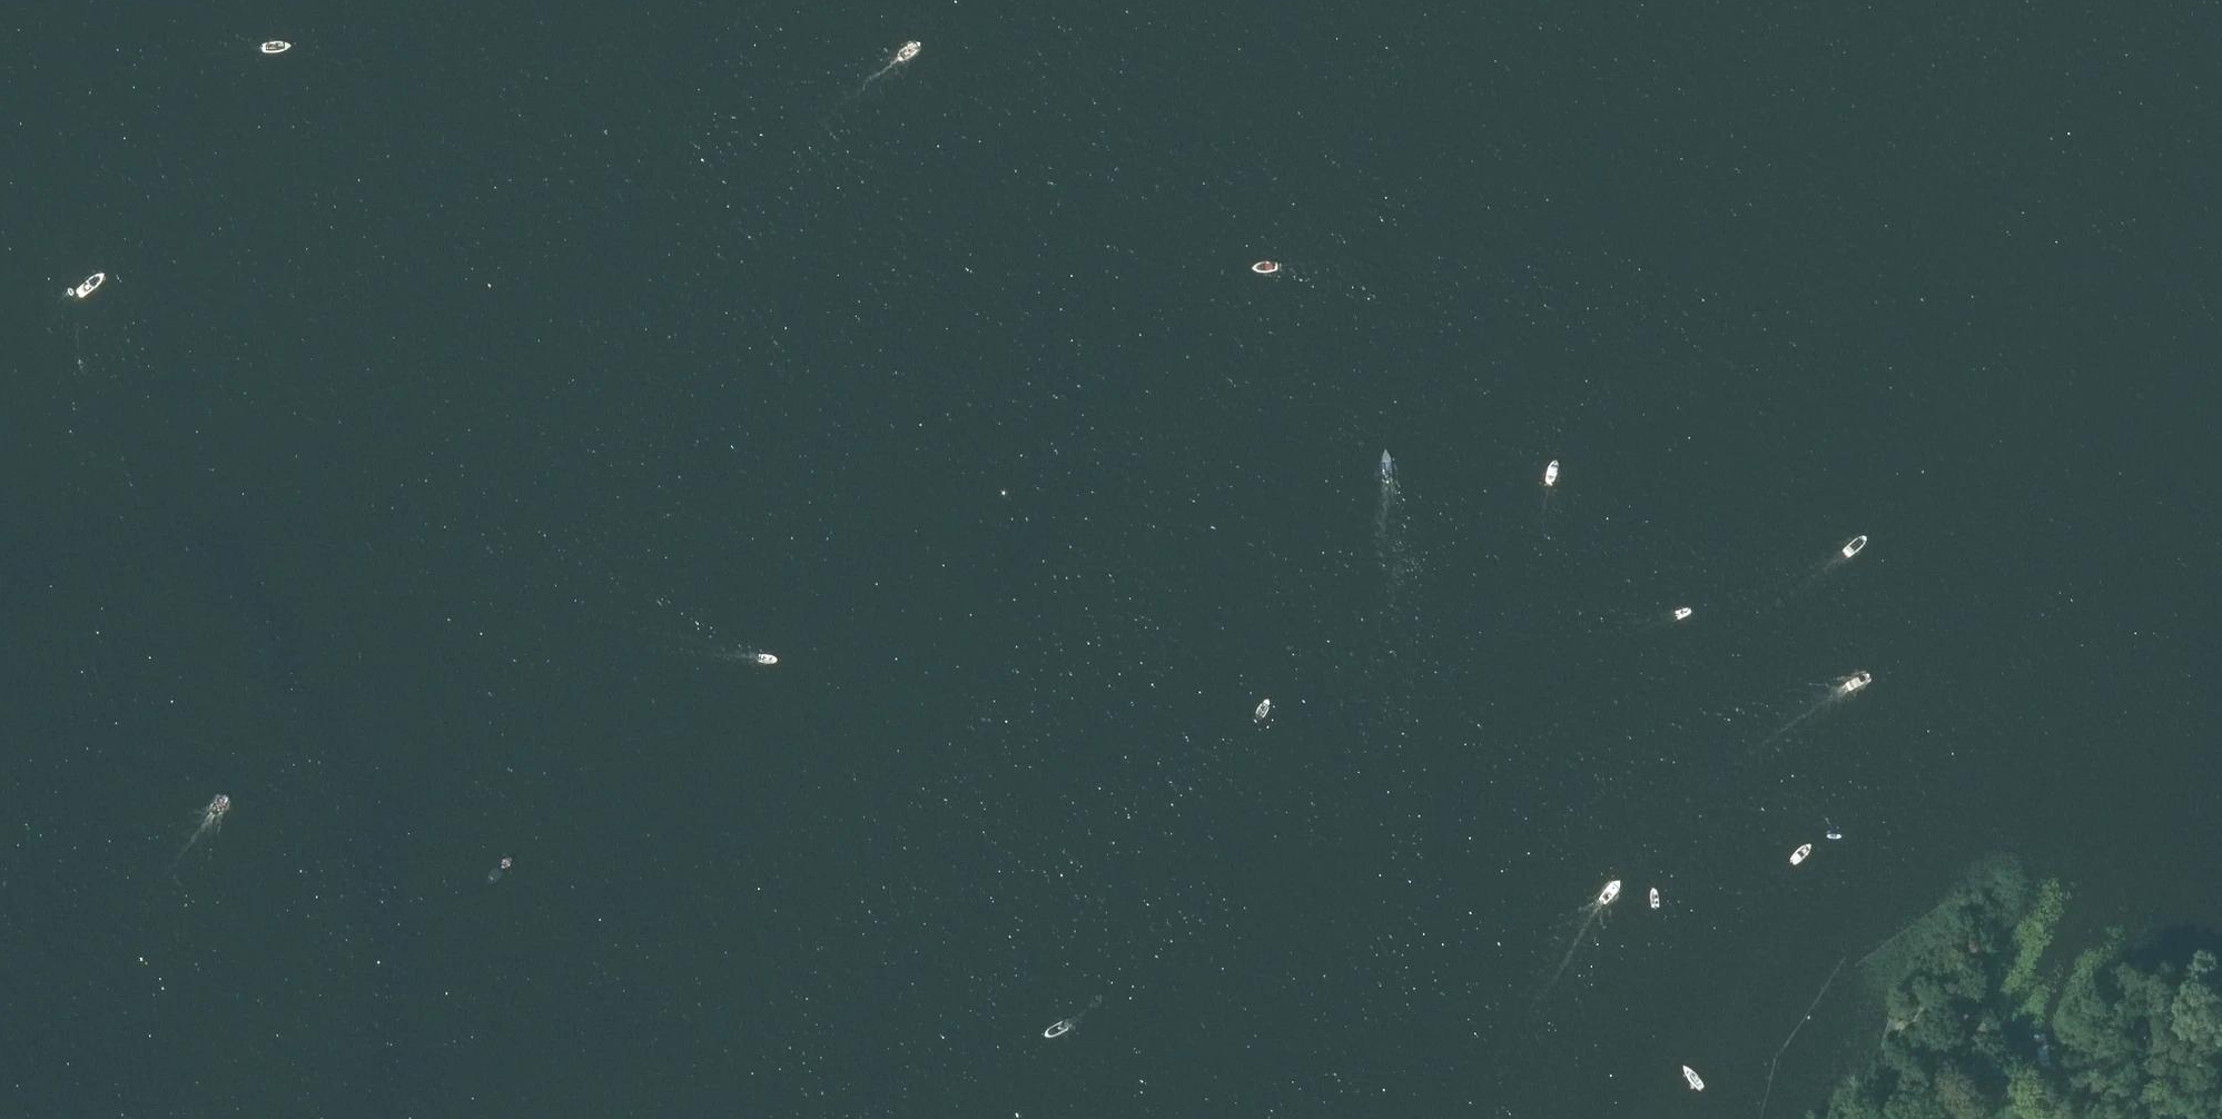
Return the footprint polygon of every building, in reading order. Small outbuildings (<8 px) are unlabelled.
[(1945,1027),(1951,1011),(1937,1005),(1930,1021),(1945,1027)] [(1960,1105),(1969,1103),(1967,1094),(1958,1095),(1960,1105)]
